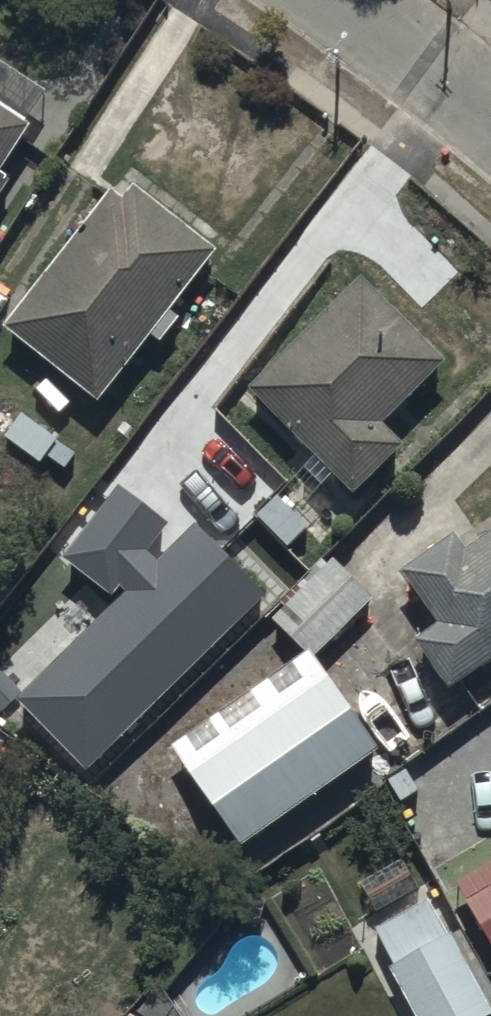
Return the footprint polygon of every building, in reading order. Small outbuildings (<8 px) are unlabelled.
[(0,107),(0,200),(12,182),(1,175),(31,127),(0,107)] [(217,254),(127,187),(116,202),(112,200),(11,335),(106,406),(155,340),(165,347),(181,326),(169,317),(217,254)] [(367,280),(252,394),(353,507),(408,457),(382,428),(446,371),(371,288),(367,280)] [(0,387),(0,438),(42,466),(57,444),(22,421),(34,403),(3,383),(0,387)] [(452,691),(490,665),(490,540),(465,557),(457,545),(404,580),(439,632),(421,644),(452,691)] [(337,565),(277,621),(315,660),(374,604),(337,565)] [(380,758),(309,657),(174,752),(245,853),(380,758)] [(451,893),(490,959),(490,869),(451,893)] [(416,1015),(487,1015),(429,910),(374,940),(416,1015)]
